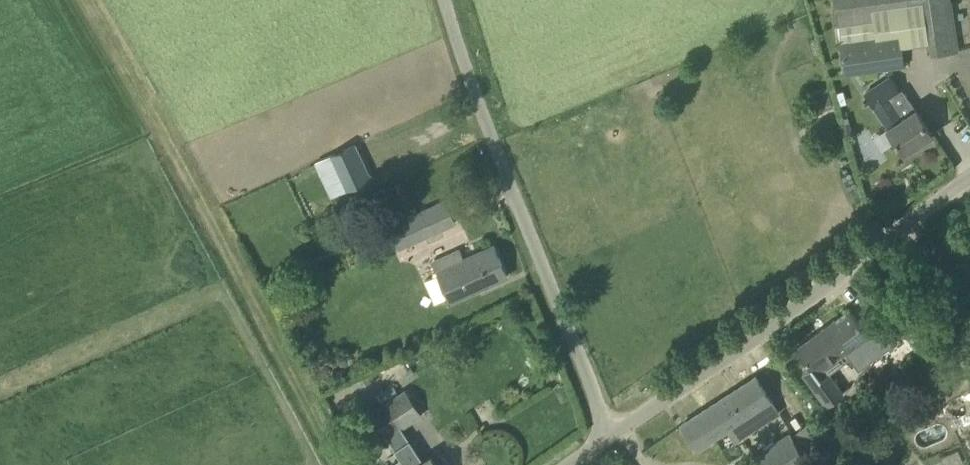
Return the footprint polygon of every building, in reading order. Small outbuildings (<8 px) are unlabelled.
[(901,47),(900,35),(876,38),(872,9),(924,2),(930,43),(931,54),(958,50),(958,48),(956,36),(954,36),(949,2),(949,0),(834,0),(844,66),(903,58),(901,47)] [(930,135),(933,133),(903,89),(900,92),(890,77),(865,93),(875,108),(888,127),(887,127),(904,153),(918,143),(920,146),(923,147),(931,141),(932,138),(930,135)] [(330,196),(352,186),(370,177),(355,144),(315,163),(330,196)] [(455,222),(445,200),(390,225),(400,247),(455,222)] [(434,301),(448,295),(451,301),(507,276),(493,245),(464,259),(459,249),(433,261),(438,273),(425,280),(434,301)] [(956,264),(969,283),(969,253),(964,258),(956,264)] [(809,364),(800,371),(826,407),(844,393),(825,366),(845,352),(852,361),(875,344),(850,309),(797,347),(809,364)] [(730,419),(734,425),(746,417),(752,426),(777,411),(756,376),(722,398),(734,416),(730,419)] [(410,440),(402,427),(421,415),(405,390),(365,416),(381,441),(388,436),(396,449),(410,440)] [(722,398),(681,424),(697,448),(734,425),(730,419),(734,416),(722,398)] [(790,433),(740,464),(803,464),(808,462),(807,460),(822,451),(805,425),(791,434),(790,433)] [(431,455),(424,460),(410,440),(396,449),(407,464),(437,464),(431,455)]
